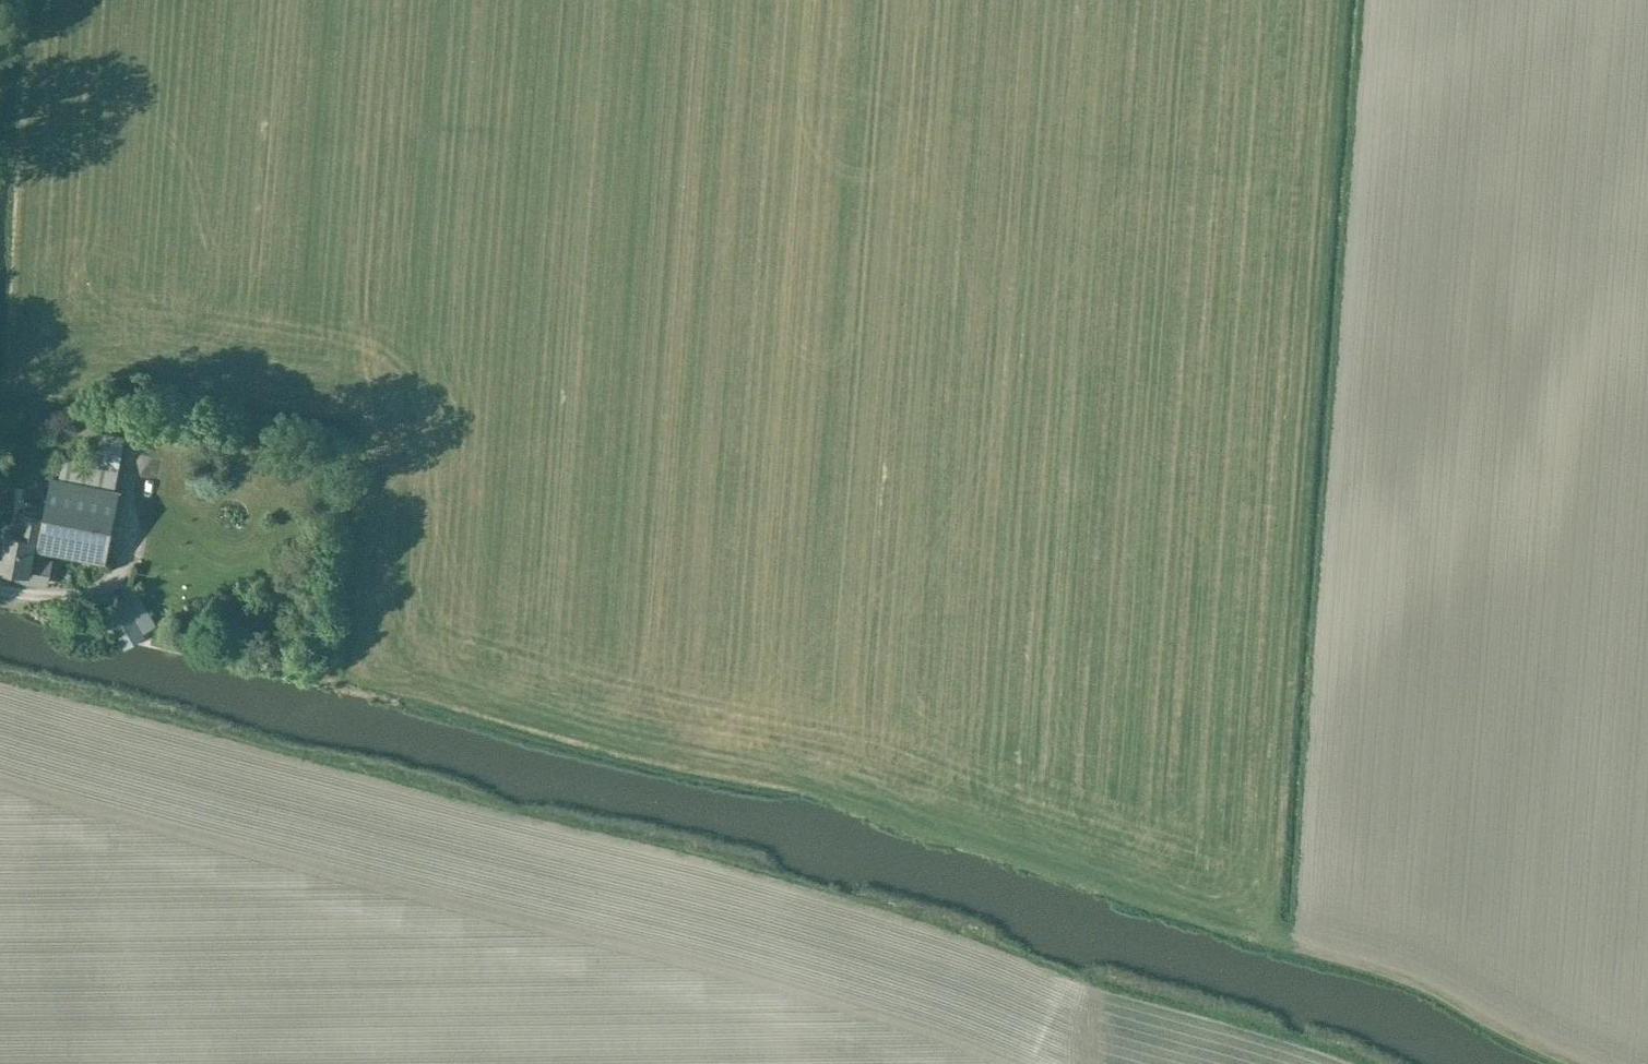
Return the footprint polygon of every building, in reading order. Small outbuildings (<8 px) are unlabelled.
[(0,559),(0,568),(17,571),(16,581),(48,587),(53,559),(33,555),(35,547),(106,561),(121,487),(117,487),(61,476),(52,474),(45,514),(24,509),(19,532),(6,530),(0,559)] [(158,624),(135,585),(97,605),(101,613),(99,620),(82,615),(79,622),(79,624),(117,636),(117,635),(119,639),(124,648),(133,643),(144,636),(146,635),(144,632),(158,624)]
